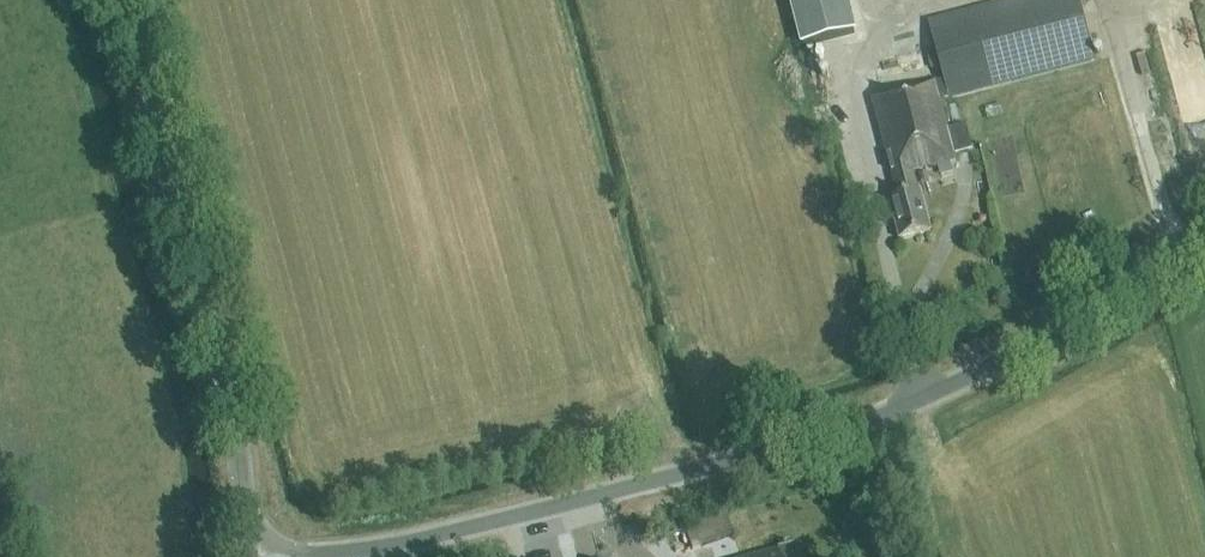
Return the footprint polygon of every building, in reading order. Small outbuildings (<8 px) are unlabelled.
[(847,0),(792,0),(804,46),(855,32),(847,0)] [(935,104),(1091,65),(1074,0),(1027,0),(926,25),(941,84),(868,102),(893,201),(886,203),(896,242),(927,235),(917,195),(914,195),(909,175),(951,165),(950,159),(967,155),(961,130),(943,135),(935,104)] [(686,525),(693,548),(735,536),(728,513),(686,525)] [(791,546),(778,550),(755,556),(755,555),(747,556),(794,556),(791,546)]
